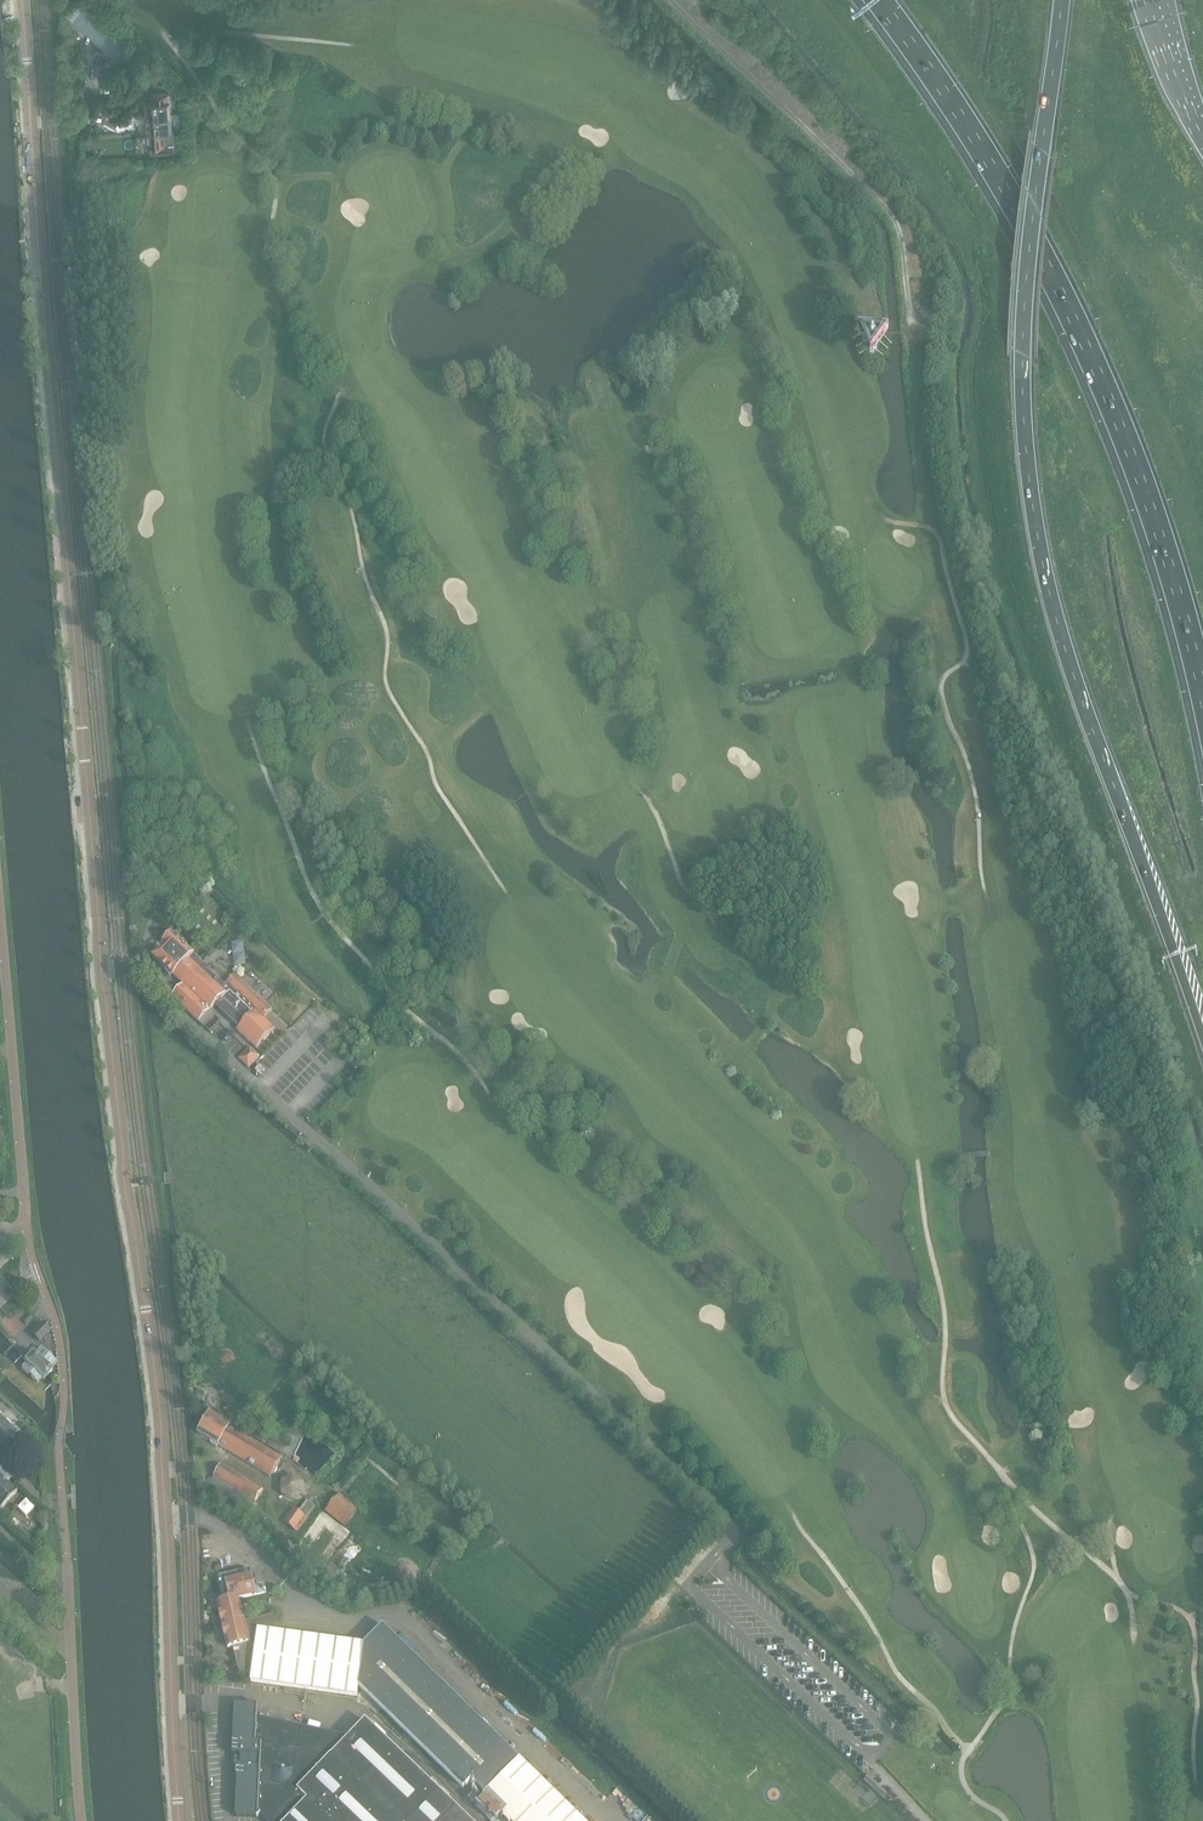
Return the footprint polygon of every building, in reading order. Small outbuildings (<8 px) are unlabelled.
[(82,10),(73,20),(94,39),(103,30),(92,20),(82,10)] [(99,12),(92,20),(103,30),(110,22),(99,12)] [(103,30),(94,39),(96,41),(102,46),(110,36),(103,30)] [(110,36),(102,46),(121,64),(123,66),(132,56),(110,36)] [(137,56),(124,70),(129,75),(142,61),(137,56)] [(146,117),(163,115),(170,115),(169,93),(151,94),(152,102),(145,102),(146,117)] [(110,100),(101,101),(101,109),(111,109),(110,100)] [(163,115),(146,117),(146,121),(147,131),(171,129),(170,115),(163,115)] [(171,129),(147,131),(147,134),(148,146),(165,145),(165,138),(172,137),(171,129)] [(129,314),(117,314),(117,327),(129,327),(129,314)] [(152,956),(164,968),(166,969),(166,973),(170,976),(173,976),(194,954),(172,934),(162,944),(163,945),(152,956)] [(172,997),(198,1022),(199,1023),(203,1018),(213,1008),(208,1003),(226,984),(194,954),(173,976),(183,986),(172,997)] [(264,1019),(272,1010),(235,975),(226,984),(208,1003),(213,1008),(237,1030),(256,1049),(275,1029),(264,1019)] [(199,1023),(206,1029),(210,1025),(209,1025),(216,1018),(210,1013),(204,1019),(203,1018),(199,1023)] [(259,1057),(253,1052),(250,1048),(239,1059),(248,1068),(259,1057)] [(260,1075),(264,1070),(260,1066),(255,1071),(260,1075)] [(42,1323),(31,1334),(39,1342),(50,1331),(42,1323)] [(38,1383),(39,1382),(42,1379),(44,1380),(52,1372),(50,1370),(57,1363),(41,1348),(35,1355),(33,1353),(30,1351),(22,1359),(24,1362),(26,1364),(22,1368),(38,1383)] [(211,1412),(198,1434),(210,1441),(211,1444),(216,1447),(219,1447),(270,1478),(282,1458),(230,1427),(232,1425),(211,1412)] [(1,1451),(17,1433),(0,1417),(0,1450),(1,1451)] [(255,1427),(250,1436),(282,1455),(288,1446),(255,1427)] [(221,1465),(208,1487),(250,1512),(263,1490),(221,1465)] [(0,1477),(0,1510),(17,1492),(0,1477)] [(326,1511),(345,1527),(358,1510),(339,1495),(326,1511)] [(307,1500),(299,1511),(304,1515),(308,1518),(316,1507),(307,1500)] [(308,1518),(304,1515),(294,1508),(284,1523),(298,1533),(308,1518)] [(345,1527),(326,1511),(324,1510),(298,1545),(309,1553),(324,1532),(342,1546),(351,1533),(345,1527)] [(30,1547),(9,1527),(8,1528),(7,1528),(1,1534),(22,1555),(28,1548),(29,1548),(30,1547)] [(245,1622),(241,1603),(240,1601),(279,1592),(278,1586),(264,1590),(263,1587),(254,1589),(250,1570),(220,1577),(225,1601),(217,1603),(228,1648),(234,1646),(250,1643),(245,1622)] [(383,1625),(364,1644),(276,1632),(274,1625),(276,1624),(274,1616),(245,1622),(250,1643),(234,1646),(240,1670),(252,1674),(251,1682),(357,1696),(358,1688),(462,1790),(471,1780),(485,1794),(483,1797),(484,1799),(507,1820),(583,1820),(383,1625)] [(365,1720),(349,1737),(256,1718),(257,1705),(256,1705),(256,1706),(235,1705),(232,1755),(239,1755),(239,1766),(238,1766),(235,1816),(257,1817),(258,1817),(259,1816),(265,1820),(470,1820),(365,1720)] [(868,1776),(864,1781),(887,1802),(888,1801),(891,1798),(873,1780),(868,1776)]
